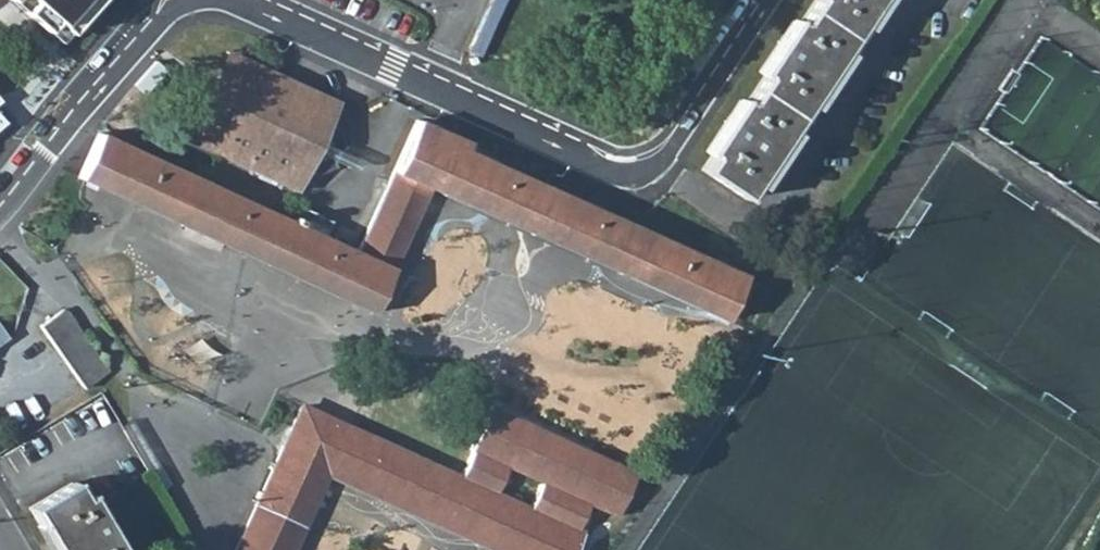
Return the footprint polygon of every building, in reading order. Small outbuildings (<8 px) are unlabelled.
[(55,44),(95,0),(5,0),(55,44)] [(752,181),(786,130),(805,102),(839,50),(858,22),(873,0),(813,0),(798,23),(792,19),(758,70),(763,74),(744,102),(739,99),(705,151),(710,154),(701,168),(742,196),(752,181)] [(858,22),(862,25),(878,0),(873,0),(858,22)] [(184,137),(217,152),(222,141),(207,135),(205,121),(205,108),(209,95),(212,88),(225,74),(236,67),(251,74),(256,63),(225,49),(184,137)] [(839,50),(805,102),(809,104),(843,53),(839,50)] [(295,189),(304,168),(315,173),(335,166),(333,160),(339,147),(344,146),(337,125),(326,120),(335,100),(256,63),(251,74),(236,67),(225,74),(212,88),(209,95),(205,108),(205,121),(207,135),(222,141),(217,152),(295,189)] [(99,131),(78,176),(372,311),(428,185),(723,318),(743,273),(498,163),(496,162),(495,164),(461,149),(465,140),(416,118),(356,249),(323,234),(330,219),(298,204),(291,219),(99,131)] [(786,130),(752,181),(756,184),(790,133),(786,130)] [(465,140),(461,149),(495,164),(496,162),(498,163),(501,155),(465,140)] [(63,308),(39,325),(84,388),(108,371),(63,308)] [(469,448),(471,449),(459,477),(300,404),(234,549),(290,549),(326,471),(501,549),(572,549),(581,529),(577,527),(588,502),(615,515),(635,471),(490,405),(469,448)] [(29,506),(38,522),(54,549),(112,549),(111,549),(117,545),(85,493),(80,496),(71,481),(29,506)] [(38,522),(34,524),(50,549),(54,549),(38,522)]
